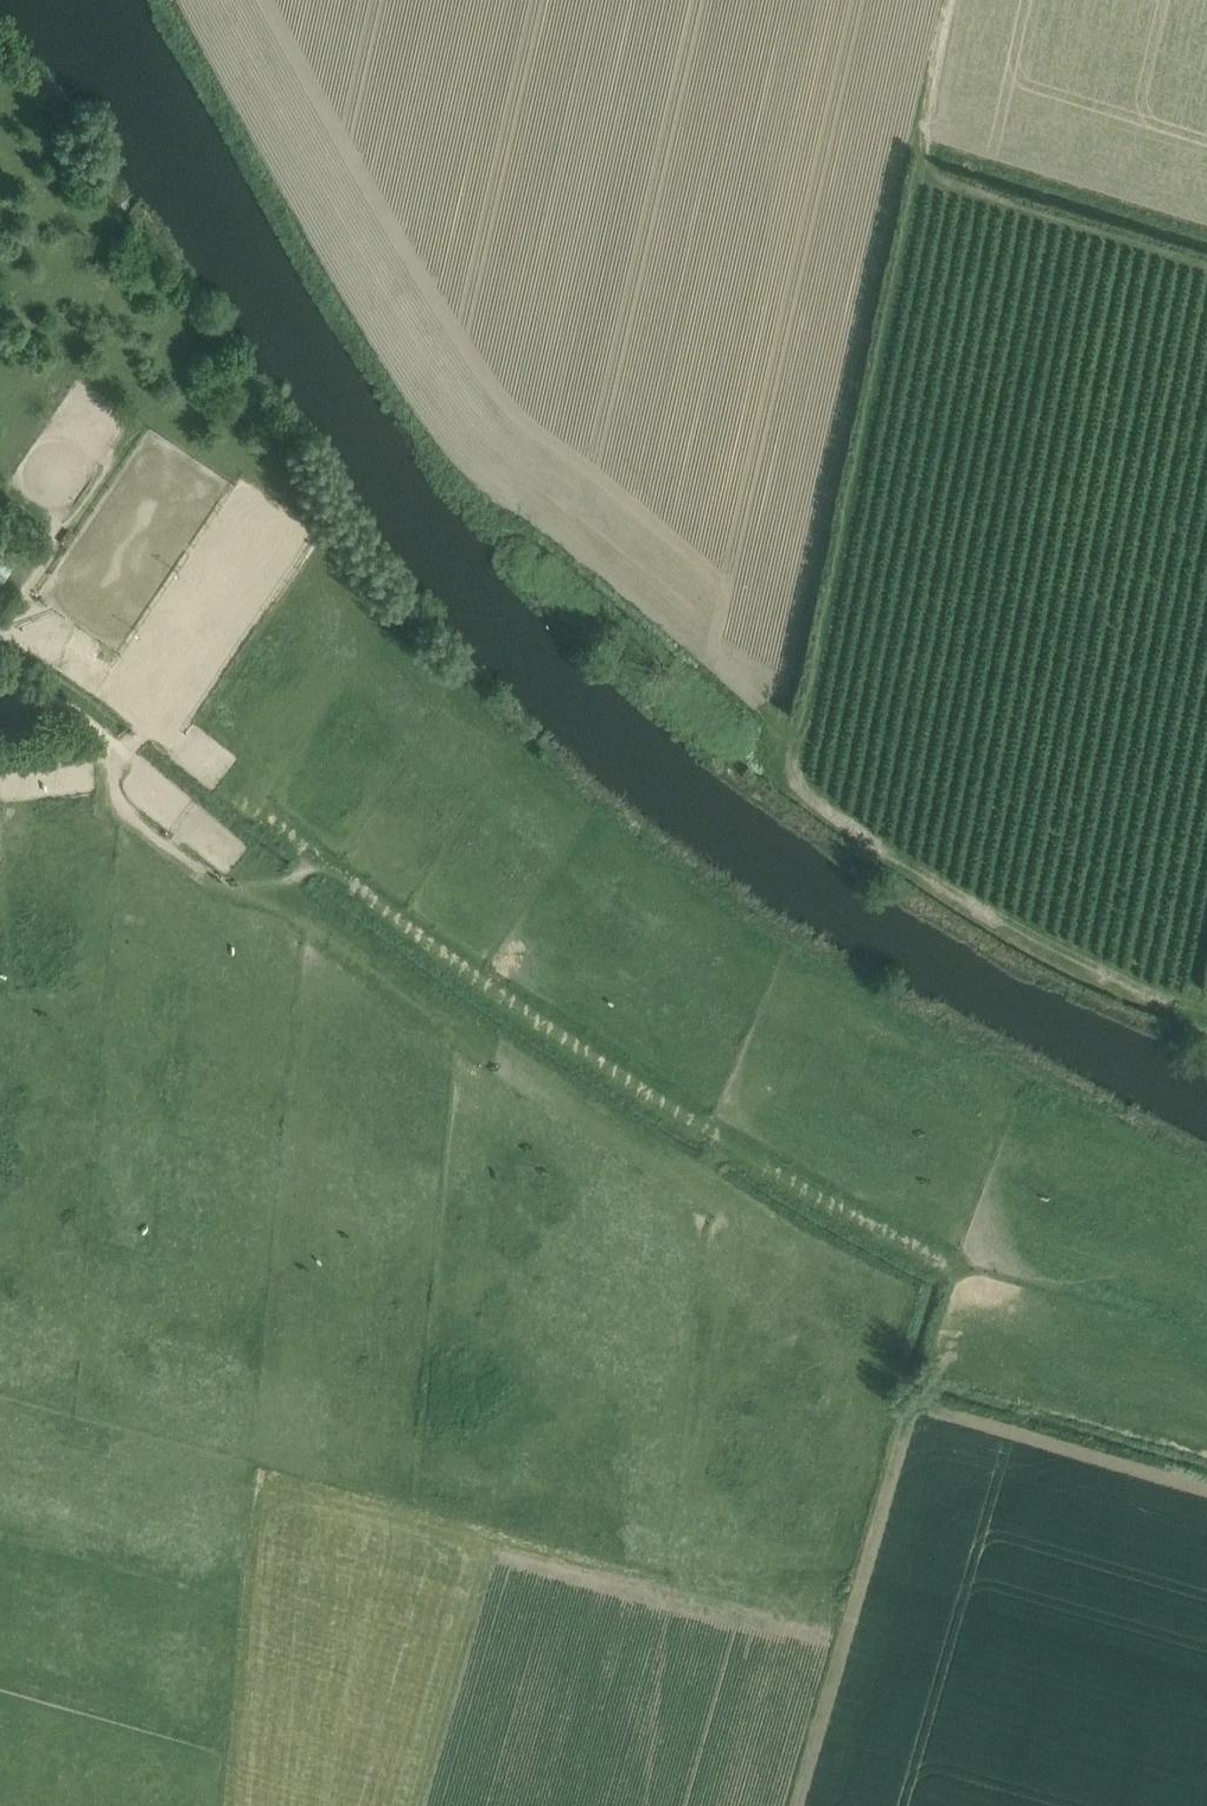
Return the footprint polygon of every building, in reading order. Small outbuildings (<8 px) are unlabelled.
[(24,546),(0,530),(0,582),(24,546)]
